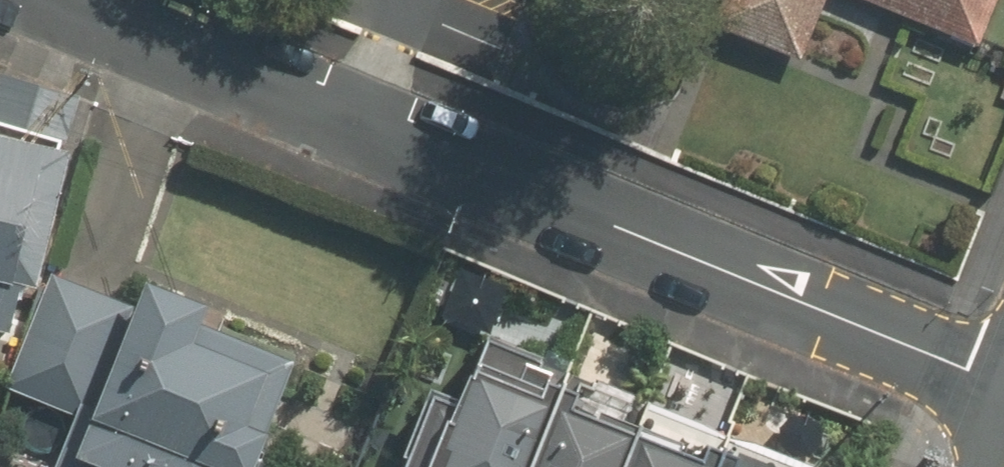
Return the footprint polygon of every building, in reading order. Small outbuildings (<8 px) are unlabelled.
[(714,20),(799,56),(823,0),(723,0),(714,20)] [(978,45),(996,0),(872,0),(978,45)] [(0,76),(0,118),(63,139),(75,101),(0,76)] [(68,150),(0,134),(0,328),(9,330),(21,279),(37,283),(68,150)] [(510,288),(452,264),(431,317),(487,340),(510,288)] [(297,355),(205,317),(211,301),(149,277),(138,304),(54,272),(11,383),(78,410),(55,466),(252,466),(297,355)] [(557,399),(474,365),(445,439),(451,442),(441,466),(530,466),(557,399)] [(640,433),(557,399),(530,466),(627,466),(640,433)] [(722,465),(640,433),(627,466),(721,466),(722,465)]
